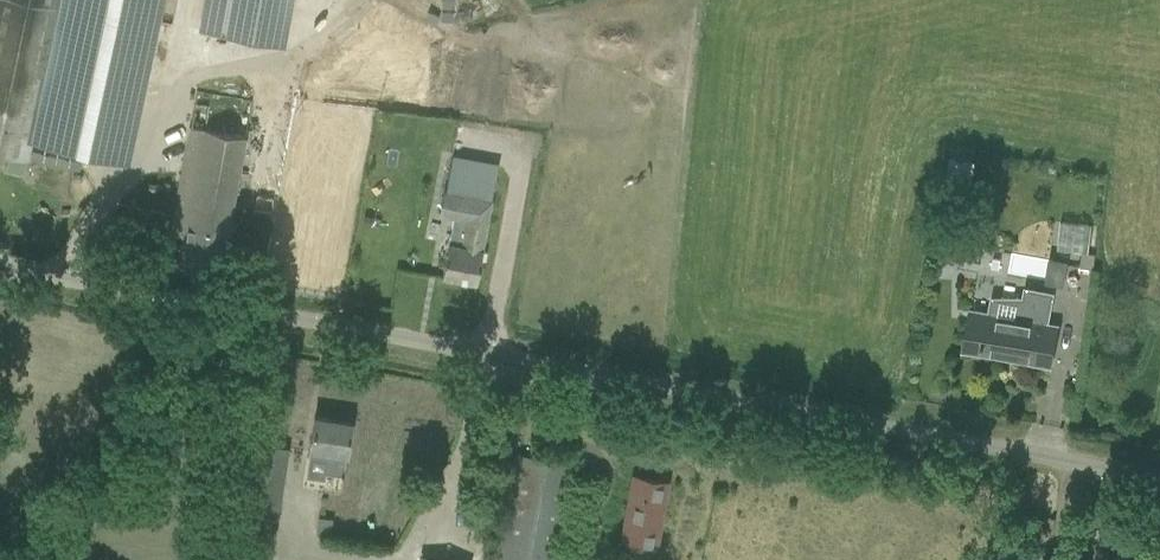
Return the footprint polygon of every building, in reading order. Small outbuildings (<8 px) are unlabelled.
[(32,142),(32,141),(108,158),(140,0),(0,0),(0,155),(8,157),(5,172),(24,176),(28,161),(32,142)] [(200,31),(283,41),(288,0),(204,0),(200,31)] [(183,238),(177,267),(219,275),(252,100),(197,89),(169,235),(183,238)] [(440,214),(454,217),(449,244),(448,244),(442,276),(477,282),(492,200),(471,196),(476,169),(448,164),(443,191),(445,191),(440,214)] [(1085,250),(1090,223),(1059,218),(1054,245),(1085,250)] [(1012,270),(1040,276),(1044,258),(1015,252),(1012,270)] [(1082,252),(1081,253),(1080,267),(1093,269),(1094,269),(1096,253),(1095,253),(1089,252),(1082,252)] [(1044,256),(1043,281),(1061,282),(1063,257),(1044,256)] [(972,306),(968,324),(964,347),(1008,355),(1008,353),(1016,355),(1015,357),(1052,363),(1058,326),(1048,324),(1053,293),(1027,289),(1026,296),(992,296),(990,309),(972,306)] [(344,475),(352,422),(315,416),(310,449),(330,451),(327,473),(344,475)] [(513,452),(496,559),(560,559),(577,464),(513,452)] [(655,550),(667,481),(635,475),(622,544),(655,550)]
